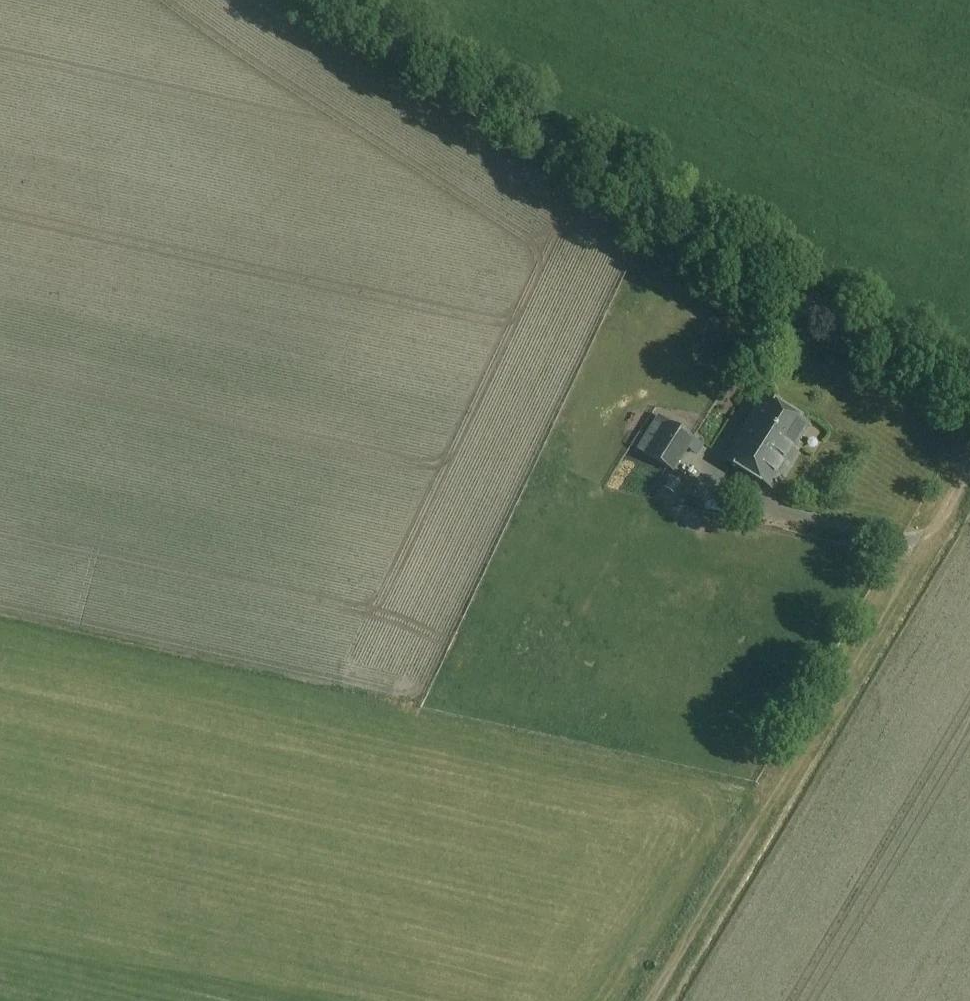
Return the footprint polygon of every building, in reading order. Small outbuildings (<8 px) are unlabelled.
[(807,425),(765,399),(726,459),(772,488),(800,444),(797,442),(807,425)] [(658,415),(636,449),(674,474),(696,439),(658,415)]
